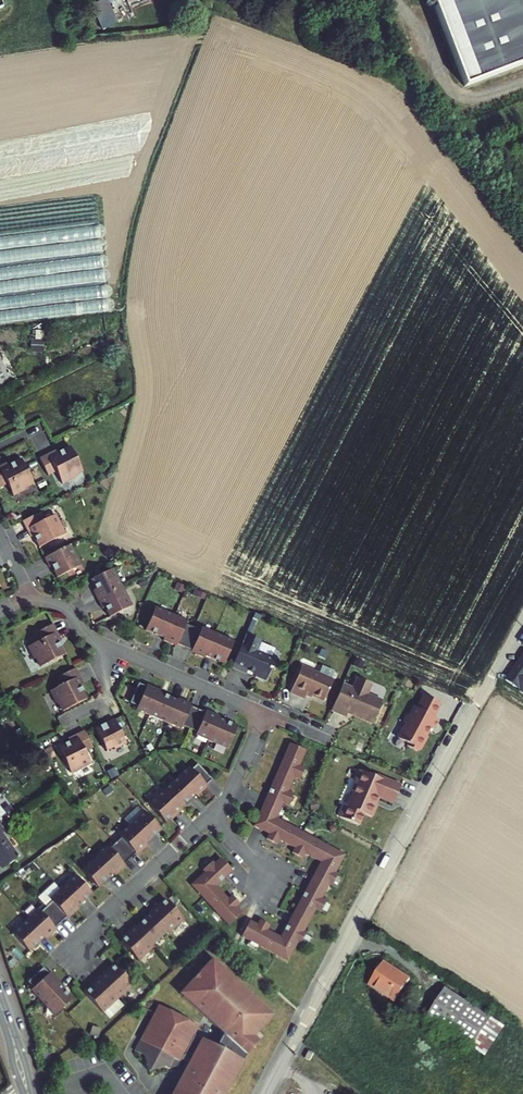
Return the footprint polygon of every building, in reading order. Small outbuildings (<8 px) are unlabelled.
[(121,22),(111,0),(103,0),(94,4),(105,29),(121,22)] [(464,84),(522,62),(522,0),(432,0),(464,84)] [(9,379),(0,359),(0,383),(9,379)] [(71,444),(42,459),(49,473),(57,469),(63,481),(76,475),(75,473),(83,468),(71,444)] [(0,468),(0,486),(8,482),(14,494),(27,488),(26,485),(34,481),(22,457),(0,468)] [(41,511),(26,518),(40,545),(66,533),(56,513),(45,519),(41,511)] [(58,576),(81,564),(70,544),(45,556),(50,566),(52,565),(58,576)] [(94,589),(99,598),(123,586),(114,567),(92,578),(97,588),(94,589)] [(133,604),(123,586),(99,598),(104,607),(106,606),(111,615),(133,604)] [(158,606),(148,628),(166,636),(176,614),(158,606)] [(263,614),(257,611),(249,630),(252,632),(259,617),(262,618),(263,614)] [(189,619),(176,614),(166,636),(165,639),(173,642),(174,640),(187,645),(195,626),(188,622),(189,619)] [(43,665),(66,653),(51,623),(37,631),(41,639),(29,645),(36,658),(38,657),(43,665)] [(202,629),(195,626),(187,645),(200,651),(199,653),(207,656),(208,654),(218,631),(204,625),(202,629)] [(236,639),(218,631),(208,654),(227,662),(236,639)] [(248,633),(234,665),(249,672),(250,669),(257,672),(258,674),(268,679),(276,660),(274,656),(261,650),(260,647),(263,640),(248,633)] [(507,680),(521,691),(520,692),(522,694),(522,657),(507,680)] [(304,664),(293,690),(307,696),(309,691),(326,699),(335,677),(304,664)] [(65,710),(88,698),(74,668),(60,675),(64,683),(51,690),(58,702),(60,701),(65,710)] [(346,680),(334,707),(349,713),(351,707),(358,710),(357,712),(376,720),(386,697),(371,690),(375,681),(361,674),(356,684),(346,680)] [(139,708),(152,714),(161,691),(162,688),(155,685),(154,687),(141,682),(133,702),(140,705),(139,708)] [(152,714),(170,722),(180,699),(161,691),(152,714)] [(435,714),(443,701),(427,692),(420,705),(418,704),(413,712),(410,713),(405,722),(406,725),(402,732),(403,737),(411,741),(409,743),(420,749),(421,746),(422,747),(430,734),(428,733),(430,731),(428,730),(432,723),(436,726),(441,717),(435,714)] [(186,724),(192,727),(200,707),(187,702),(188,699),(181,696),(180,699),(170,722),(184,728),(186,724)] [(199,734),(211,739),(221,716),(222,714),(214,711),(213,713),(200,707),(192,727),(200,731),(199,734)] [(221,716),(211,739),(230,747),(240,724),(221,716)] [(115,718),(96,728),(108,750),(115,747),(116,749),(128,743),(115,718)] [(94,747),(87,732),(59,747),(72,772),(91,762),(86,751),(94,747)] [(274,785),(270,794),(266,801),(283,809),(286,801),(291,803),(297,791),(291,789),(297,775),(303,777),(308,765),(303,763),(309,748),(292,741),(288,752),(290,752),(287,759),(285,759),(281,768),(277,778),(278,779),(275,786),(274,785)] [(204,788),(214,778),(200,762),(194,768),(191,765),(181,775),(197,793),(199,795),(205,789),(204,788)] [(396,800),(403,783),(379,772),(378,774),(363,767),(358,777),(360,777),(355,788),(356,789),(350,803),(348,802),(342,814),(361,822),(366,811),(374,814),(379,801),(377,800),(380,794),(396,800)] [(197,793),(181,775),(166,788),(183,807),(197,793)] [(183,807),(166,788),(165,786),(149,801),(167,821),(175,815),(176,816),(185,809),(183,807)] [(266,801),(263,809),(272,812),(280,816),(283,809),(266,801)] [(15,813),(11,806),(0,814),(0,824),(15,813)] [(263,809),(256,825),(264,829),(272,812),(263,809)] [(148,843),(163,829),(146,810),(131,824),(148,843)] [(280,816),(272,812),(264,829),(272,833),(269,838),(280,843),(282,839),(298,847),(306,830),(280,816)] [(5,866),(19,856),(13,848),(18,844),(13,836),(7,840),(2,833),(5,830),(0,824),(0,859),(5,866)] [(148,843),(131,824),(120,834),(123,837),(117,843),(131,858),(142,849),(143,851),(149,845),(148,843)] [(332,844),(306,830),(298,847),(295,851),(306,857),(308,853),(324,861),(332,844)] [(121,868),(131,858),(117,843),(111,848),(109,845),(98,855),(115,873),(116,875),(122,869),(121,868)] [(321,866),(313,881),(328,890),(332,883),(335,884),(341,872),(338,871),(348,853),(332,844),(324,861),(326,862),(324,867),(321,866)] [(100,887),(115,873),(98,855),(83,869),(100,887)] [(206,897),(219,885),(217,883),(220,880),(222,882),(235,870),(223,857),(217,862),(215,860),(205,869),(207,871),(193,884),(206,897)] [(77,875),(62,888),(78,907),(94,893),(77,875)] [(295,915),(311,923),(318,909),(324,911),(330,899),(325,897),(328,890),(313,881),(304,898),(306,899),(302,906),(301,905),(295,915)] [(230,897),(219,885),(206,897),(231,925),(244,913),(239,907),(241,905),(232,895),(230,897)] [(80,909),(78,907),(62,888),(51,898),(53,901),(47,906),(62,922),(72,912),(74,914),(80,909)] [(186,919),(168,899),(160,906),(159,904),(150,912),(152,914),(169,932),(170,934),(186,919)] [(29,919),(47,939),(53,933),(51,931),(62,922),(47,906),(42,911),(39,909),(29,919)] [(154,945),(169,932),(152,914),(138,927),(154,945)] [(311,923),(295,915),(287,931),(289,932),(286,938),(278,953),(291,960),(301,942),(303,943),(310,931),(307,930),(311,923)] [(29,919),(13,932),(31,953),(47,939),(29,919)] [(278,953),(286,938),(270,929),(273,925),(263,919),(260,924),(253,920),(245,936),(278,953)] [(154,945),(138,927),(136,925),(128,933),(130,935),(122,941),(141,961),(156,947),(154,945)] [(215,958),(202,972),(202,976),(205,979),(202,982),(200,979),(196,979),(183,994),(227,1033),(220,1046),(198,1034),(202,1026),(162,1005),(138,1051),(148,1056),(153,1072),(169,1067),(172,1069),(181,1066),(187,1054),(195,1058),(197,1055),(201,1057),(197,1064),(193,1062),(176,1093),(230,1093),(250,1054),(263,1041),(257,1036),(276,1015),(215,958)] [(384,962),(370,985),(396,1003),(410,980),(384,962)] [(120,999),(135,985),(117,965),(109,972),(108,970),(99,978),(120,999)] [(42,1002),(60,985),(62,983),(56,977),(54,979),(45,968),(29,983),(34,989),(32,991),(42,1002)] [(104,1014),(120,999),(99,978),(91,985),(93,987),(86,994),(104,1014)] [(60,985),(42,1002),(56,1017),(74,1000),(60,985)] [(446,989),(428,1018),(474,1047),(477,1041),(492,1019),(446,989)] [(492,1019),(477,1041),(486,1047),(500,1024),(492,1019)] [(310,1051),(306,1059),(310,1061),(313,1055),(314,1053),(310,1051)] [(313,1055),(310,1061),(309,1062),(317,1067),(321,1059),(313,1055)]
